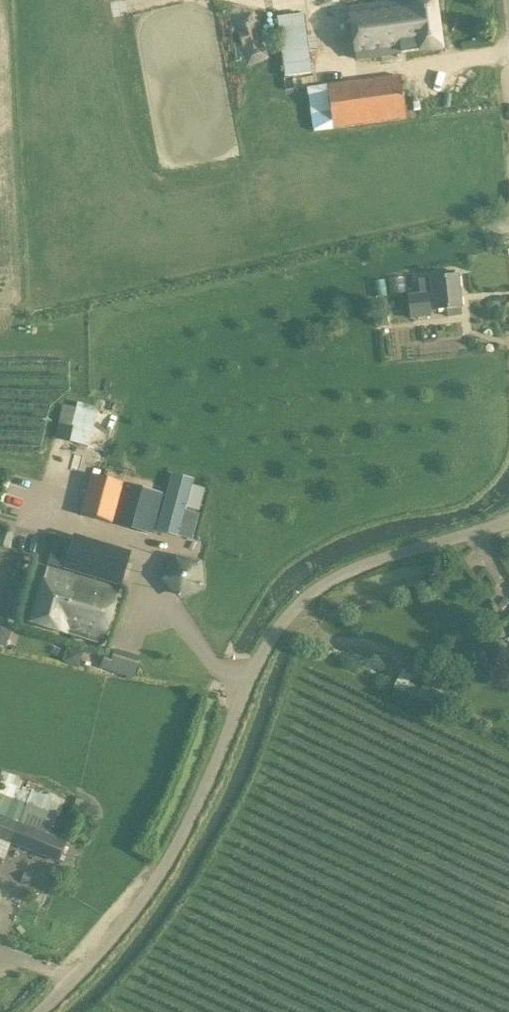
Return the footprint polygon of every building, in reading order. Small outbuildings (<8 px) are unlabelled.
[(435,0),(350,11),(356,59),(441,48),(435,0)] [(276,18),(284,77),(311,74),(308,50),(315,49),(313,37),(307,38),(304,14),(276,18)] [(405,117),(399,78),(308,90),(313,129),(405,117)] [(430,312),(446,311),(447,318),(460,316),(456,277),(454,277),(454,272),(442,273),(442,278),(417,281),(419,295),(407,297),(409,319),(431,317),(430,312)] [(373,314),(375,327),(388,324),(386,312),(373,314)] [(95,407),(77,402),(75,409),(61,405),(54,439),(86,446),(95,407)] [(169,487),(165,499),(157,530),(192,539),(199,514),(185,510),(194,479),(172,473),(169,487)] [(161,495),(91,476),(81,515),(151,535),(161,495)] [(130,553),(72,535),(70,543),(55,538),(55,536),(48,534),(46,543),(52,544),(46,566),(62,570),(120,588),(130,553)] [(200,563),(178,559),(172,568),(165,579),(181,596),(202,585),(200,563)] [(102,645),(119,590),(45,567),(27,621),(102,645)] [(5,648),(10,633),(0,630),(0,647),(5,648)] [(111,658),(104,656),(100,669),(133,678),(139,657),(114,649),(111,658)] [(64,857),(61,856),(66,842),(48,835),(60,801),(31,789),(33,784),(1,771),(0,775),(0,859),(3,861),(10,844),(59,863),(60,860),(62,861),(64,857)]
